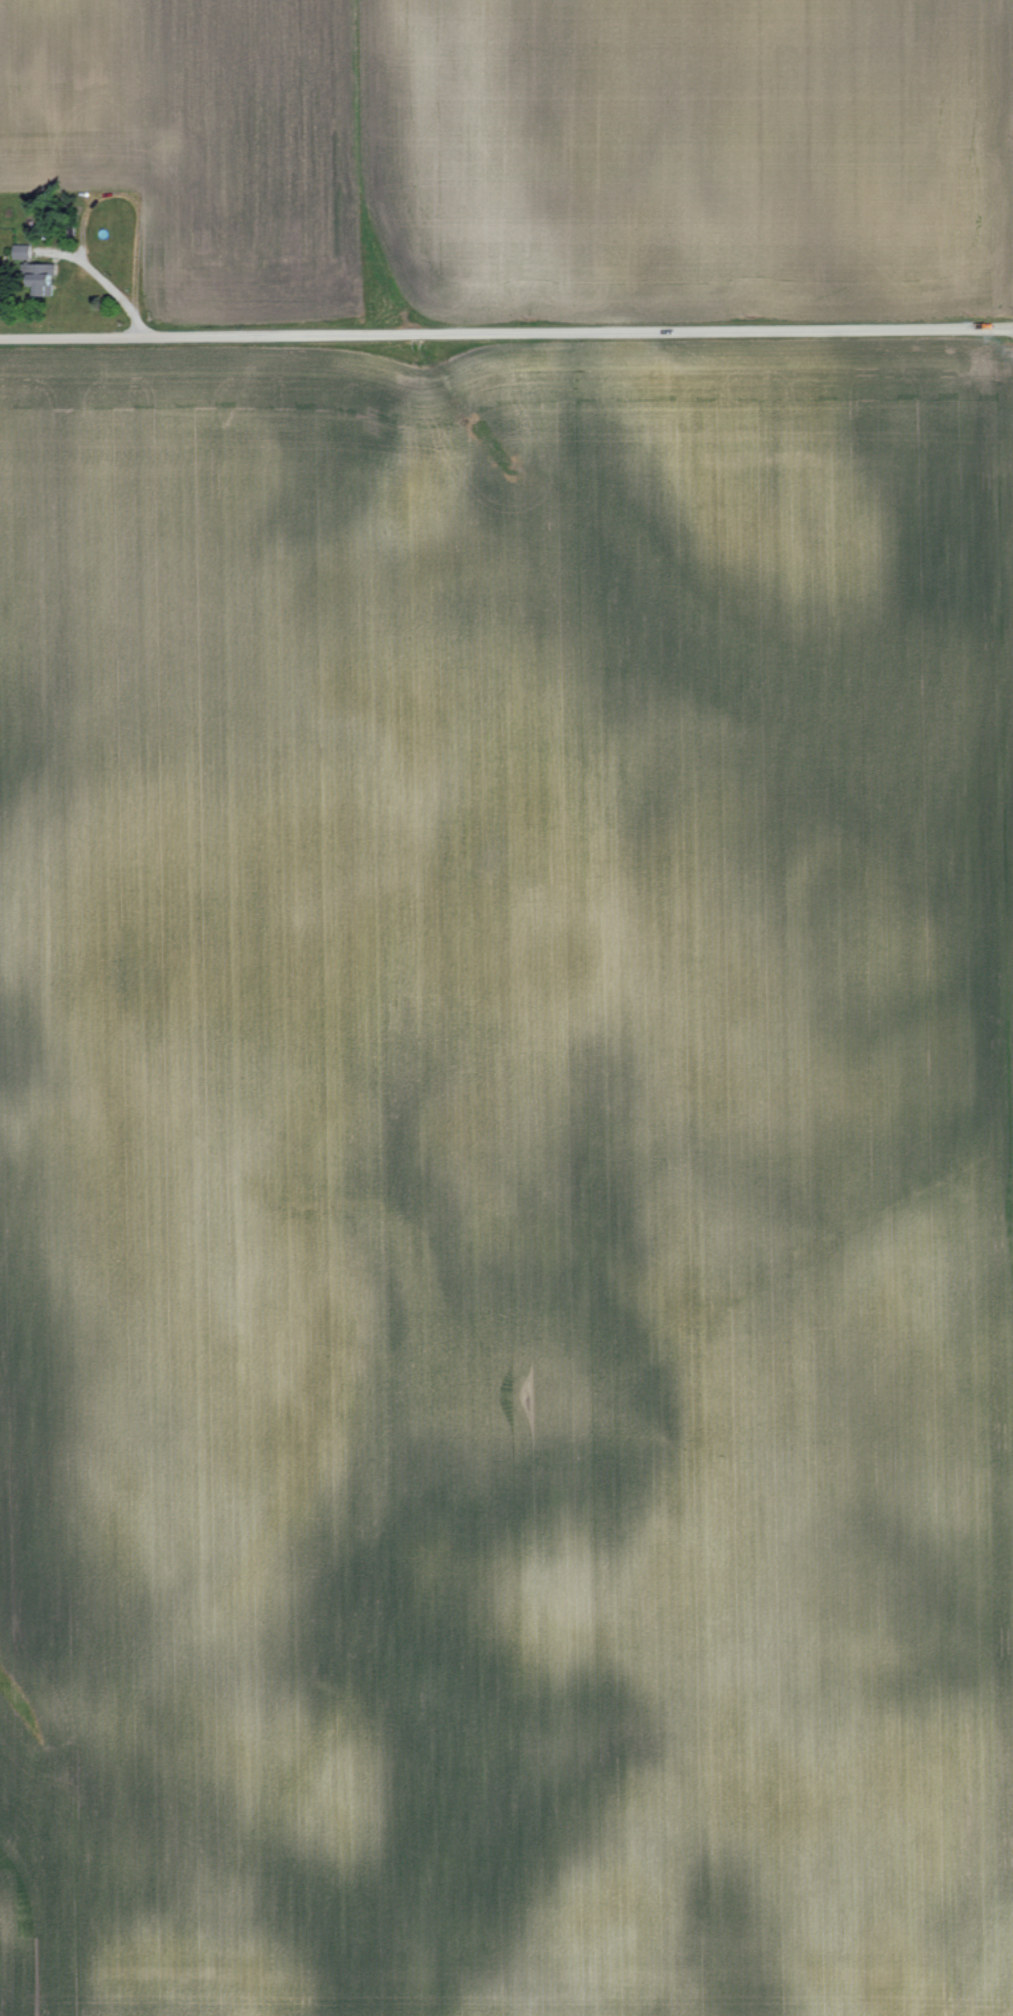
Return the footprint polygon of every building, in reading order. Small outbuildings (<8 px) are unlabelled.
[(26,259),(27,244),(10,244),(10,259),(26,259)] [(28,285),(28,295),(50,295),(51,263),(20,262),(19,284),(28,285)]
